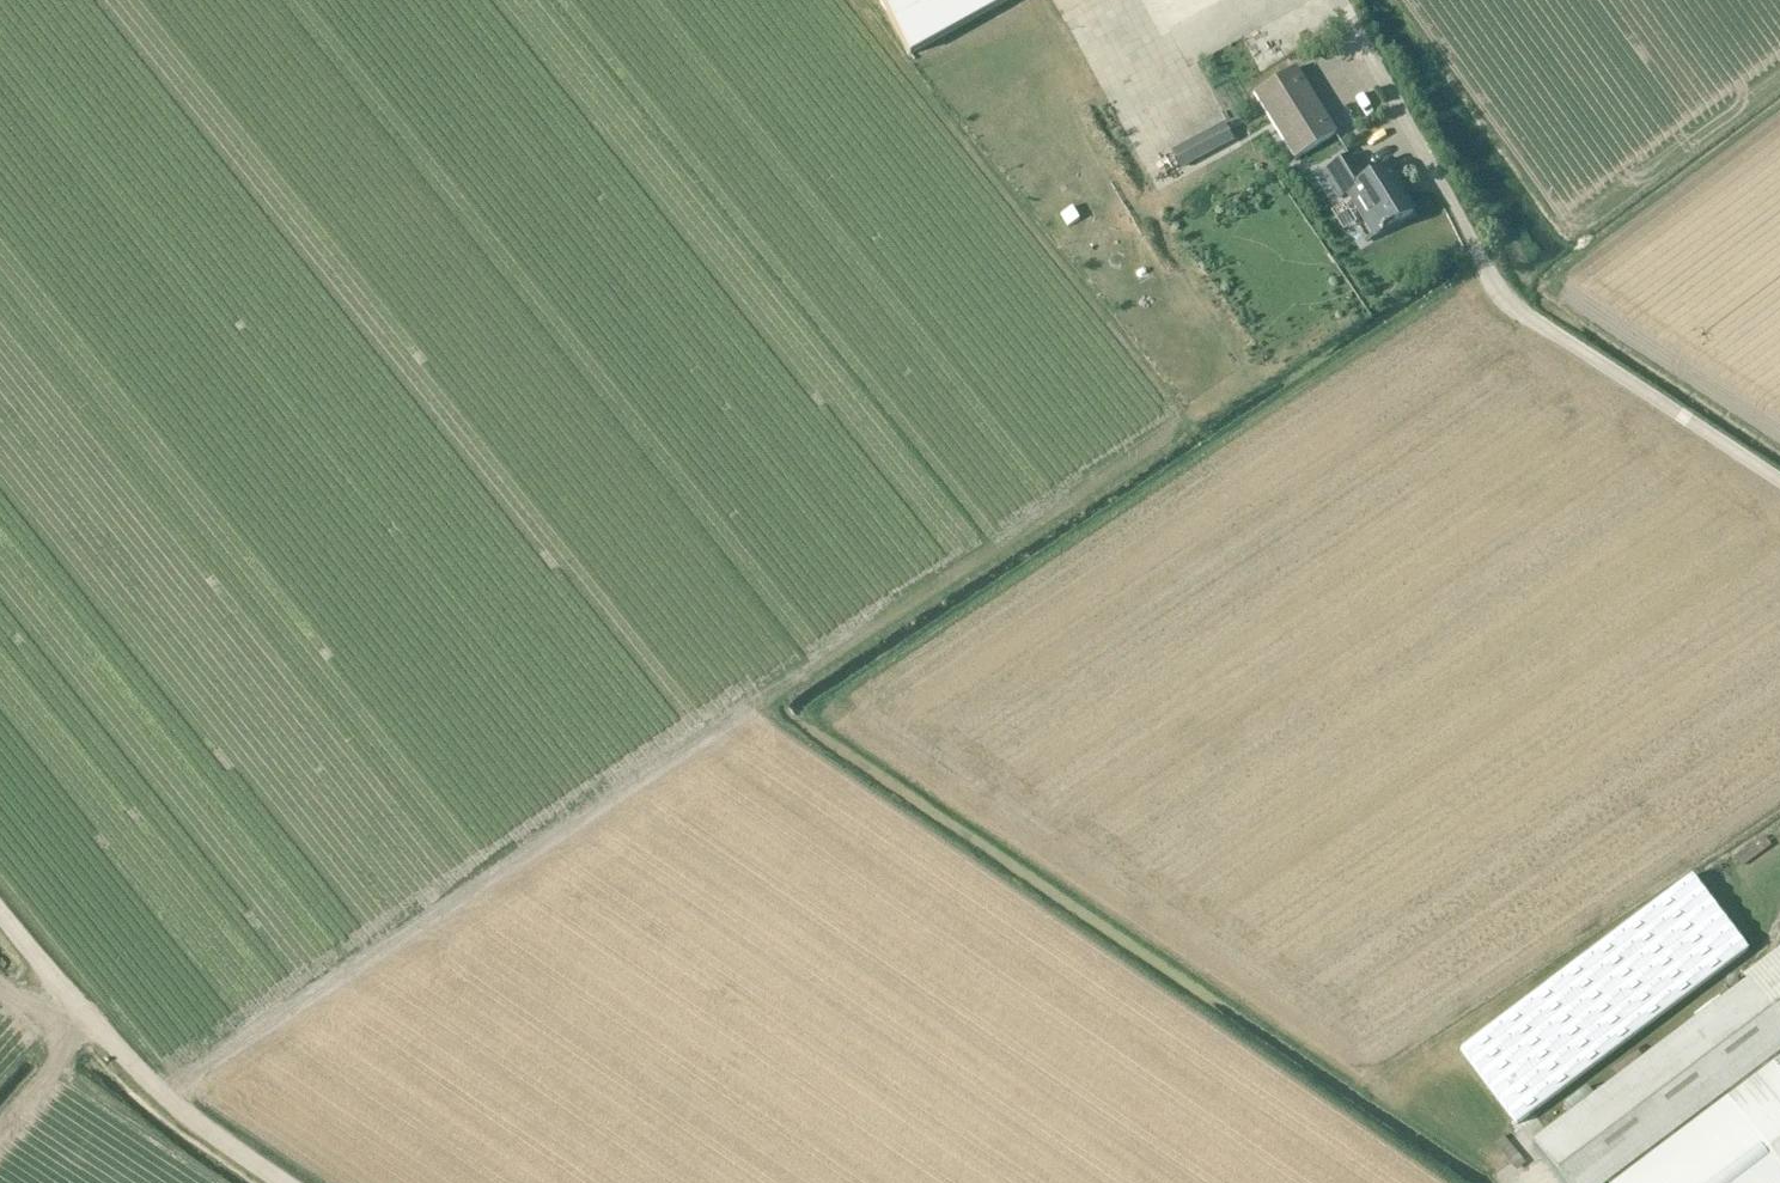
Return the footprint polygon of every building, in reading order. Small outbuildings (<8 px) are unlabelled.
[(910,59),(1014,0),(878,0),(910,59)] [(1295,161),(1338,135),(1297,69),(1254,95),(1295,161)] [(1408,192),(1391,165),(1365,180),(1349,155),(1322,172),(1340,201),(1347,197),(1370,236),(1364,241),(1366,245),(1414,215),(1401,196),(1408,192)] [(1532,1146),(1560,1182),(1779,1182),(1779,958),(1532,1146)]
